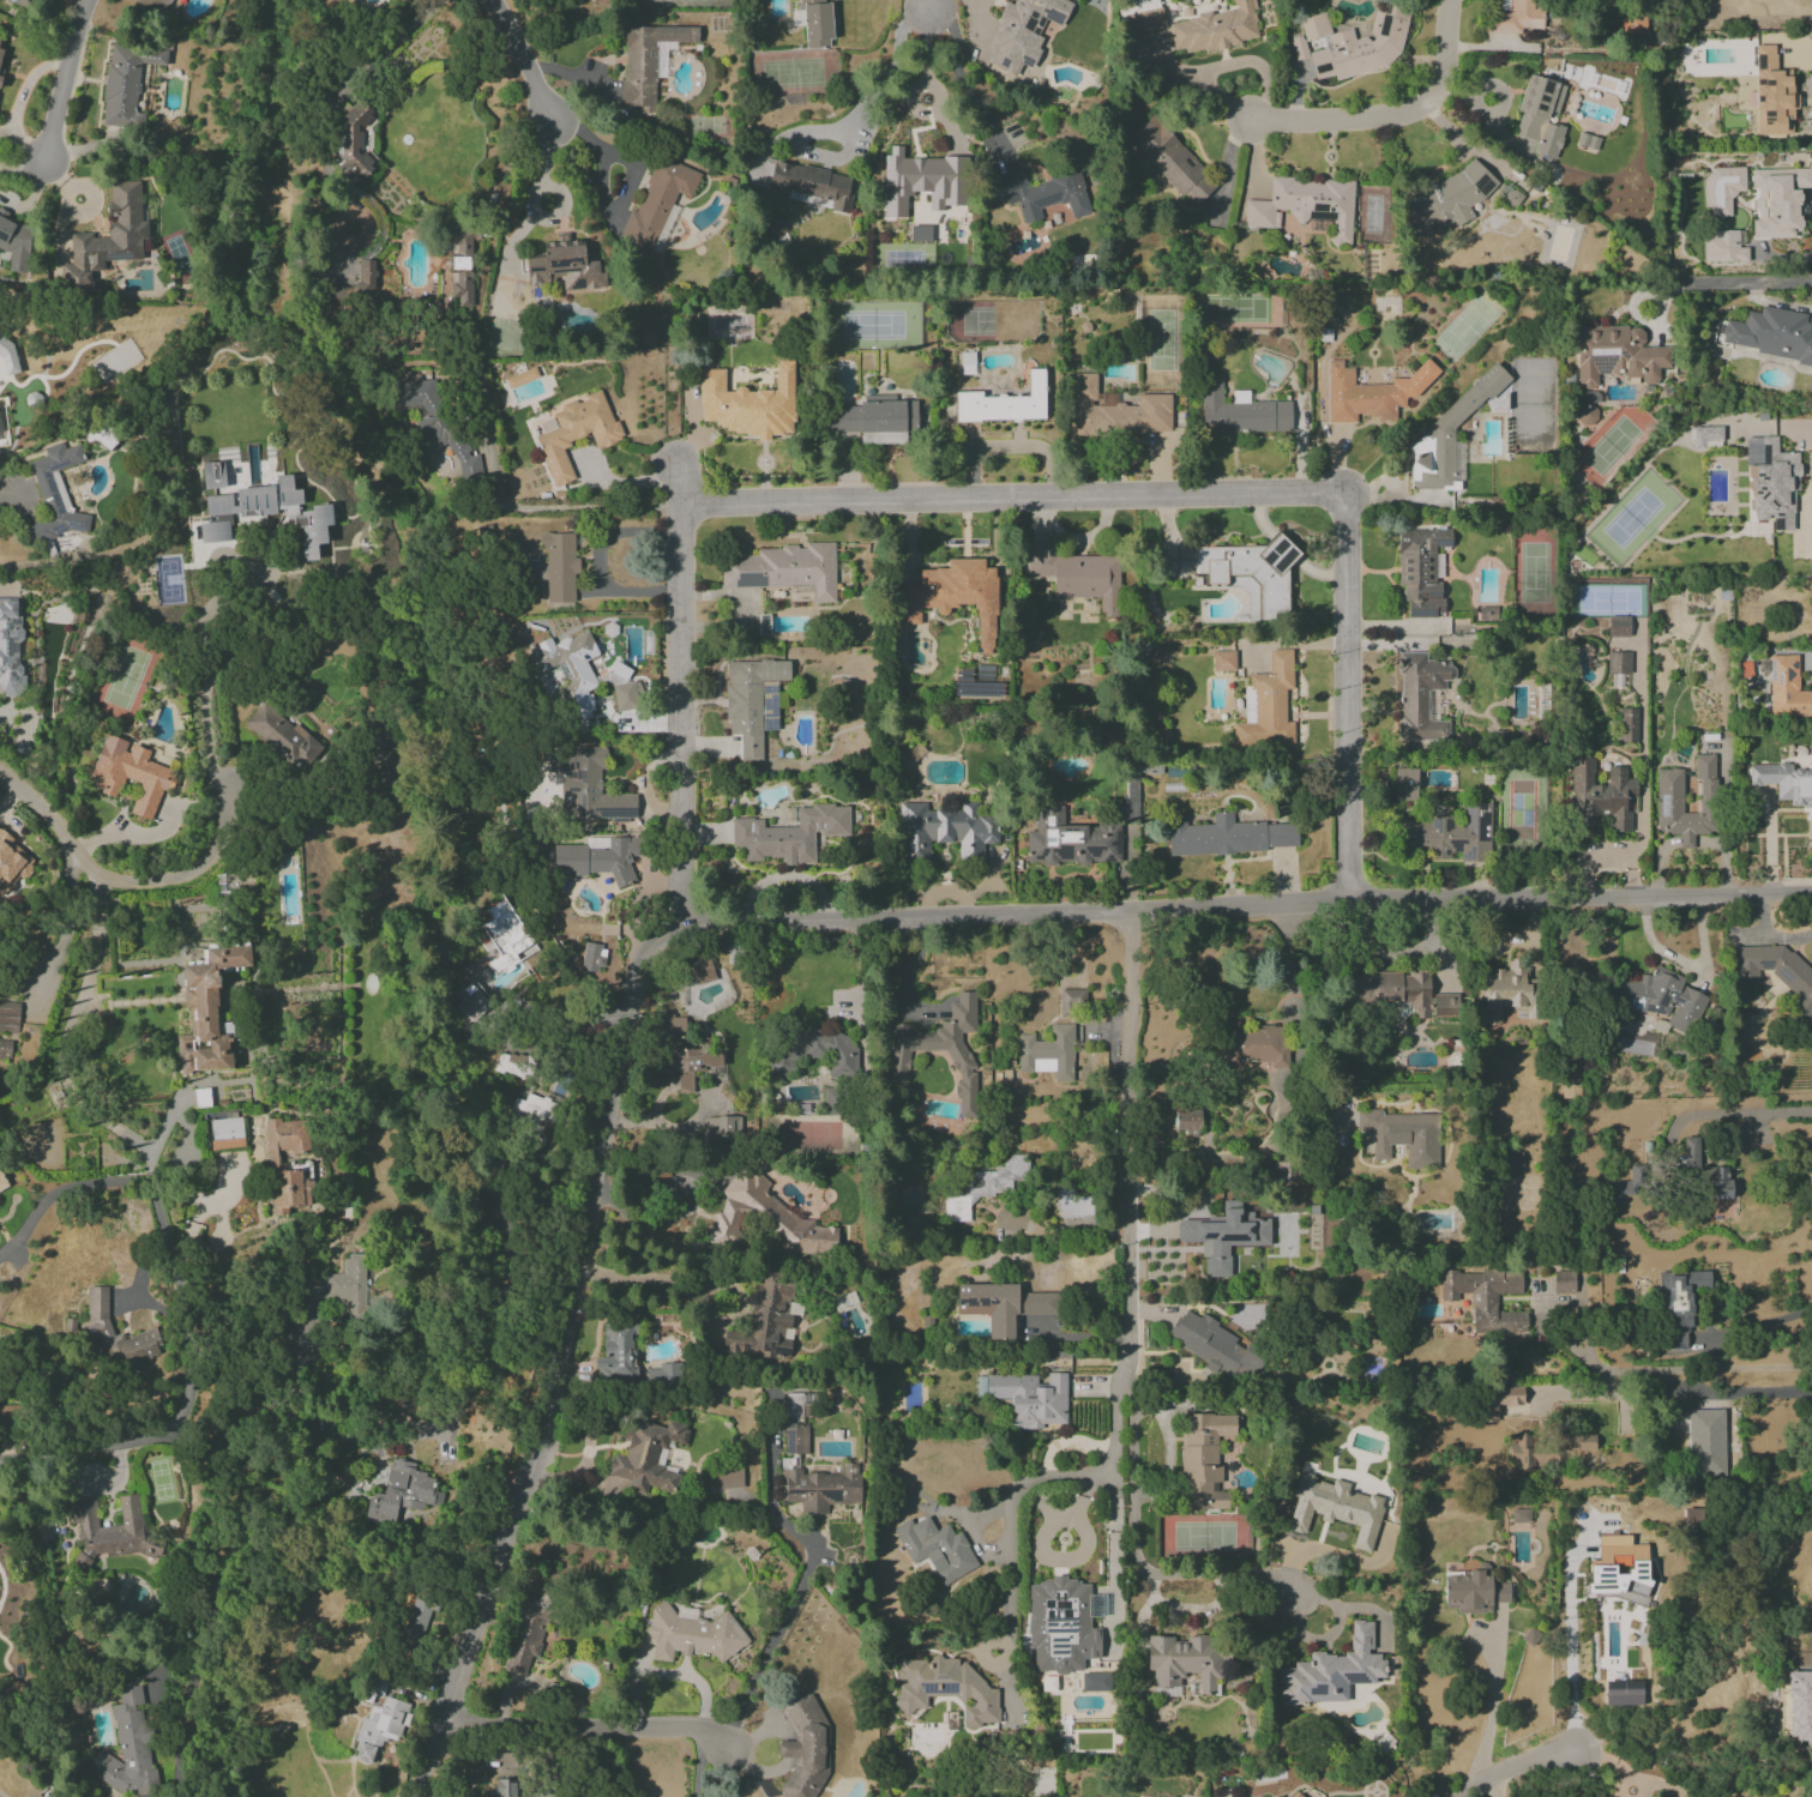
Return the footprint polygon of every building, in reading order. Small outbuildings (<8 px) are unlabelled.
[(37,13),(43,0),(6,0),(37,13)] [(158,17),(172,0),(136,0),(158,17)] [(799,8),(792,9),(793,26),(804,25),(805,49),(832,48),(830,2),(823,2),(823,0),(799,0),(799,8)] [(1015,5),(1005,2),(988,48),(992,49),(986,64),(1017,76),(1021,65),(1032,69),(1044,38),(1038,35),(1044,19),(1062,26),(1072,0),(1017,0),(1015,5)] [(1173,50),(1184,49),(1185,54),(1258,41),(1251,0),(1233,0),(1234,10),(1168,22),(1173,50)] [(1509,12),(1490,11),(1490,31),(1538,32),(1539,0),(1509,0),(1509,12)] [(1787,17),(1809,15),(1808,0),(1786,0),(1787,17)] [(1406,8),(1389,6),(1388,14),(1374,12),(1371,31),(1373,40),(1363,38),(1354,40),(1351,29),(1329,33),(1325,13),(1300,18),(1303,36),(1291,38),(1295,60),(1296,60),(1310,57),(1315,80),(1334,76),(1334,79),(1398,66),(1406,8)] [(1166,27),(1161,7),(1124,16),(1129,36),(1166,27)] [(1646,34),(1646,13),(1620,14),(1621,35),(1646,34)] [(102,126),(142,130),(144,113),(135,113),(140,63),(166,66),(167,49),(109,44),(102,126)] [(1756,45),(1755,134),(1792,135),(1792,108),(1797,108),(1797,94),(1791,94),(1791,69),(1775,69),(1775,45),(1756,45)] [(1565,85),(1529,75),(1512,136),(1536,142),(1532,154),(1555,160),(1564,127),(1545,122),(1547,115),(1556,117),(1565,85)] [(377,115),(360,99),(353,106),(345,106),(345,114),(339,113),(346,120),(338,128),(337,155),(338,156),(338,172),(347,181),(353,174),(361,181),(374,167),(374,163),(362,151),(363,129),(377,115)] [(1192,209),(1217,186),(1152,115),(1127,138),(1192,209)] [(885,218),(906,218),(906,193),(929,193),(929,211),(943,211),(943,205),(964,205),(964,158),(902,158),(902,146),(884,146),(885,218)] [(619,237),(653,250),(675,193),(690,199),(700,173),(657,156),(635,212),(630,210),(619,237)] [(1405,187),(1413,238),(1433,235),(1431,221),(1449,218),(1454,224),(1471,221),(1470,210),(1498,182),(1473,158),(1455,176),(1435,179),(1438,182),(1405,187)] [(768,188),(833,200),(831,211),(846,213),(853,176),(773,162),(768,188)] [(1091,214),(1077,167),(1047,176),(1048,180),(1027,187),(1023,170),(996,178),(1005,207),(1017,204),(1023,225),(1042,219),(1039,210),(1067,201),(1072,219),(1091,214)] [(1751,189),(1755,189),(1756,220),(1752,221),(1753,239),(1802,236),(1800,188),(1811,187),(1811,167),(1750,170),(1751,189)] [(1745,191),(1745,169),(1703,170),(1704,218),(1731,217),(1731,192),(1745,191)] [(1353,181),(1270,179),(1270,201),(1245,200),(1244,227),(1278,229),(1278,210),(1290,210),(1289,220),(1331,222),(1331,244),(1351,245),(1353,181)] [(109,182),(109,238),(93,238),(93,233),(70,233),(70,264),(61,264),(61,292),(91,292),(91,271),(104,271),(104,260),(142,260),(142,238),(148,238),(148,221),(140,221),(140,182),(109,182)] [(1502,201),(1514,208),(1522,196),(1509,188),(1502,201)] [(34,227),(18,225),(4,210),(0,209),(0,248),(11,250),(7,272),(28,275),(34,227)] [(909,242),(930,242),(930,225),(909,225),(909,242)] [(472,306),(470,230),(451,230),(452,297),(459,297),(459,307),(472,306)] [(1747,262),(1747,248),(1739,248),(1739,231),(1703,232),(1704,262),(1747,262)] [(604,289),(602,261),(585,262),(583,240),(569,241),(569,233),(555,234),(556,242),(543,243),(544,254),(519,256),(520,275),(527,274),(528,283),(562,281),(563,292),(604,289)] [(375,261),(360,261),(360,287),(326,287),(327,305),(346,305),(346,296),(376,295),(375,261)] [(1811,362),(1811,324),(1805,323),(1806,314),(1760,307),(1760,313),(1744,311),(1743,323),(1724,320),(1720,349),(1811,362)] [(1577,326),(1577,388),(1598,389),(1598,377),(1641,377),(1641,384),(1658,384),(1659,368),(1669,368),(1669,347),(1642,347),(1642,327),(1577,326)] [(6,376),(20,371),(5,330),(0,332),(0,359),(6,376)] [(974,352),(960,353),(961,375),(974,374),(974,352)] [(1327,423),(1356,423),(1356,414),(1366,414),(1372,420),(1385,420),(1392,412),(1392,403),(1399,409),(1418,409),(1418,396),(1440,371),(1426,359),(1408,378),(1394,379),(1388,385),(1353,385),(1353,369),(1343,369),(1342,360),(1327,361),(1327,423)] [(795,433),(793,360),(775,361),(776,389),(725,391),(724,369),(699,370),(701,422),(715,421),(715,433),(757,432),(757,441),(771,441),(770,434),(795,433)] [(1511,380),(1495,363),(1412,442),(1411,481),(1419,489),(1461,490),(1462,442),(1454,442),(1454,429),(1482,403),(1487,403),(1511,380)] [(538,377),(534,368),(505,379),(509,389),(538,377)] [(1045,419),(1044,369),(1028,369),(1029,396),(982,398),(981,392),(955,392),(956,422),(1045,419)] [(1170,394),(1136,395),(1136,405),(1096,406),(1095,373),(1074,374),(1075,435),(1171,433),(1170,394)] [(1291,401),(1249,402),(1248,391),(1232,391),(1232,403),(1222,403),(1222,378),(1201,378),(1202,433),(1291,432),(1291,401)] [(393,383),(396,412),(402,412),(410,406),(415,414),(416,426),(423,436),(431,435),(437,445),(446,444),(459,464),(461,481),(482,479),(479,455),(470,455),(469,448),(438,401),(435,379),(393,383)] [(535,436),(553,488),(574,480),(562,445),(591,435),(596,450),(621,441),(603,389),(583,396),(584,399),(551,411),(557,428),(535,436)] [(830,433),(860,433),(860,444),(905,444),(905,431),(917,431),(916,401),(896,401),(895,395),(861,396),(861,406),(830,407),(830,433)] [(1574,414),(1585,428),(1600,417),(1589,403),(1574,414)] [(1721,427),(1691,427),(1692,449),(1722,449),(1721,427)] [(48,519),(22,527),(29,547),(76,531),(88,533),(91,515),(72,513),(58,471),(85,461),(79,444),(64,449),(62,442),(43,448),(46,456),(29,462),(48,519)] [(204,489),(225,488),(224,462),(203,463),(204,489)] [(331,504),(311,506),(310,511),(298,512),(302,494),(302,491),(293,489),(292,475),(276,476),(277,486),(236,489),(237,506),(232,505),(231,495),(205,497),(206,515),(227,520),(228,517),(281,513),(282,517),(293,519),(294,528),(301,528),(303,561),(318,560),(319,568),(328,567),(325,526),(332,526),(331,504)] [(229,542),(228,522),(200,523),(200,543),(229,542)] [(1398,530),(1398,585),(1405,585),(1405,617),(1443,617),(1442,582),(1435,582),(1435,548),(1452,548),(1452,530),(1398,530)] [(545,603),(577,603),(576,558),(574,558),(574,533),(544,534),(545,603)] [(1192,547),(1192,575),(1206,575),(1206,587),(1247,587),(1247,621),(1289,621),(1289,542),(1268,542),(1268,547),(1192,547)] [(835,603),(834,543),(805,543),(805,547),(756,548),(756,556),(721,557),(722,588),(812,586),(813,603),(835,603)] [(1028,577),(1053,577),(1053,599),(1100,598),(1100,616),(1118,616),(1118,556),(1061,557),(1061,549),(1028,549),(1028,577)] [(1000,654),(998,568),(984,568),(984,559),(947,560),(947,569),(918,570),(919,585),(900,586),(901,625),(920,624),(919,608),(936,608),(936,615),(948,615),(948,606),(976,606),(978,655),(1000,654)] [(0,600),(0,686),(4,686),(3,695),(20,696),(21,600),(0,600)] [(758,636),(769,635),(769,615),(757,615),(758,636)] [(1629,637),(1629,616),(1608,616),(1608,637),(1629,637)] [(595,714),(586,691),(597,686),(586,661),(599,655),(588,630),(553,645),(551,640),(528,650),(538,673),(558,665),(567,685),(559,688),(573,723),(595,714)] [(1293,748),(1293,722),(1285,722),(1285,690),(1292,690),(1292,650),(1269,650),(1269,674),(1249,674),(1249,686),(1244,686),(1244,724),(1233,724),(1233,748),(1293,748)] [(1234,652),(1212,652),(1213,671),(1235,671),(1234,652)] [(1630,674),(1631,652),(1606,652),(1606,673),(1630,674)] [(1399,740),(1448,740),(1448,721),(1427,721),(1427,691),(1444,691),(1444,679),(1452,680),(1452,662),(1426,661),(1426,653),(1399,653),(1399,740)] [(1769,655),(1770,717),(1811,716),(1811,691),(1798,691),(1797,655),(1769,655)] [(777,681),(789,681),(789,661),(726,661),(726,722),(729,722),(729,736),(740,736),(740,759),(762,759),(762,731),(777,731),(777,681)] [(611,674),(627,680),(631,669),(615,664),(611,674)] [(617,713),(642,708),(637,681),(612,686),(617,713)] [(320,746),(295,723),(292,727),(263,701),(243,723),(297,771),(320,746)] [(1637,708),(1616,709),(1617,743),(1638,743),(1637,708)] [(89,785),(101,789),(100,794),(117,798),(123,778),(140,782),(131,814),(152,821),(162,787),(172,789),(177,771),(147,762),(150,750),(129,745),(130,741),(103,734),(89,785)] [(636,818),(636,795),(601,795),(601,748),(548,748),(547,772),(562,772),(562,813),(572,813),(572,818),(636,818)] [(1656,770),(1657,834),(1680,834),(1680,849),(1694,849),(1693,834),(1716,834),(1714,755),(1695,755),(1696,813),(1683,813),(1682,769),(1656,770)] [(1572,818),(1607,817),(1607,833),(1631,832),(1631,811),(1625,811),(1625,798),(1636,798),(1636,779),(1625,779),(1625,767),(1607,767),(1607,785),(1593,785),(1593,757),(1571,758),(1572,818)] [(1138,775),(1163,774),(1163,764),(1126,765),(1126,796),(1119,796),(1120,823),(1138,823),(1138,775)] [(1748,785),(1776,785),(1776,800),(1790,800),(1790,808),(1811,808),(1811,768),(1790,768),(1790,764),(1748,764),(1748,785)] [(1416,800),(1416,768),(1393,769),(1394,801),(1416,800)] [(897,804),(899,862),(930,860),(929,843),(958,842),(959,862),(983,861),(982,844),(998,843),(997,817),(976,818),(976,801),(960,802),(961,809),(926,811),(926,802),(897,804)] [(1490,804),(1461,803),(1460,818),(1429,818),(1429,823),(1397,822),(1396,849),(1432,850),(1432,859),(1451,859),(1451,853),(1460,853),(1460,861),(1478,862),(1478,852),(1489,852),(1490,804)] [(849,805),(797,806),(797,827),(763,828),(763,819),(731,819),(732,847),(744,847),(744,862),(762,861),(762,857),(782,857),(782,865),(815,864),(815,849),(823,848),(823,837),(849,836),(849,805)] [(1063,826),(1063,806),(1035,806),(1035,831),(1026,831),(1026,864),(1122,863),(1122,838),(1120,838),(1120,825),(1063,826)] [(1169,855),(1298,850),(1297,822),(1232,825),(1232,812),(1212,813),(1213,825),(1186,826),(1186,820),(1167,821),(1169,855)] [(35,861),(0,830),(0,895),(3,898),(35,861)] [(553,846),(554,875),(613,874),(613,886),(632,886),(631,857),(638,856),(638,837),(586,838),(586,845),(553,846)] [(494,976),(519,961),(515,954),(531,944),(505,898),(484,910),(489,919),(480,924),(498,955),(486,962),(494,976)] [(602,958),(598,957),(600,944),(584,942),(581,970),(600,973),(602,958)] [(217,969),(251,967),(250,946),(203,948),(204,963),(183,964),(185,1009),(190,1009),(191,1035),(177,1036),(178,1072),(231,1070),(230,1036),(220,1037),(217,969)] [(1735,982),(1758,982),(1758,971),(1767,971),(1793,994),(1794,1010),(1807,1022),(1811,1016),(1811,972),(1784,946),(1735,947),(1735,982)] [(691,966),(697,985),(716,979),(710,960),(691,966)] [(1532,1018),(1532,961),(1508,961),(1508,970),(1491,970),(1491,976),(1482,976),(1483,1010),(1480,1010),(1480,1025),(1501,1025),(1500,1009),(1515,1008),(1516,1018),(1532,1018)] [(1707,997),(1682,986),(1683,978),(1655,966),(1651,976),(1640,975),(1638,981),(1619,979),(1616,1007),(1631,1008),(1640,1012),(1657,1014),(1667,1018),(1668,1022),(1668,1027),(1679,1032),(1691,1033),(1707,997)] [(1429,973),(1348,975),(1348,1001),(1412,1000),(1412,1019),(1430,1018),(1429,973)] [(1059,990),(1060,1015),(1086,1014),(1086,989),(1059,990)] [(981,1118),(981,1099),(960,1033),(975,1029),(975,992),(957,992),(957,1001),(950,1003),(950,1022),(940,1022),(940,1028),(922,1033),(911,1033),(908,1024),(890,1024),(891,1085),(907,1085),(907,1051),(948,1051),(956,1078),(956,1096),(959,1104),(959,1118),(981,1118)] [(1433,995),(1434,1017),(1465,1017),(1464,994),(1433,995)] [(18,1033),(20,1003),(0,1002),(0,1032),(18,1033)] [(692,1072),(722,1071),(722,1052),(706,1053),(706,1048),(683,1049),(683,1016),(659,1016),(660,1072),(678,1072),(678,1093),(692,1093),(692,1072)] [(1073,1024),(1049,1024),(1049,1042),(1034,1042),(1034,1035),(1018,1035),(1018,1072),(1054,1072),(1054,1082),(1072,1083),(1073,1024)] [(860,1035),(782,1027),(780,1047),(767,1051),(766,1058),(773,1078),(795,1071),(792,1061),(793,1056),(820,1059),(829,1056),(827,1080),(848,1082),(856,1079),(860,1035)] [(1271,1062),(1271,1068),(1286,1067),(1286,1027),(1224,1028),(1224,1062),(1271,1062)] [(10,1061),(12,1042),(0,1041),(0,1060),(10,1061)] [(515,1099),(507,1119),(535,1129),(537,1122),(550,1127),(558,1105),(528,1094),(524,1102),(515,1099)] [(1199,1109),(1175,1111),(1176,1131),(1185,1130),(1185,1138),(1200,1137),(1199,1109)] [(1406,1169),(1434,1169),(1433,1114),(1381,1115),(1381,1110),(1357,1110),(1357,1131),(1373,1131),(1373,1161),(1390,1160),(1390,1142),(1405,1142),(1406,1169)] [(209,1150),(243,1148),(241,1112),(208,1113),(209,1150)] [(704,1117),(705,1138),(740,1137),(740,1117),(704,1117)] [(271,1216),(287,1215),(287,1207),(310,1206),(309,1186),(302,1186),(301,1170),(281,1171),(281,1153),(306,1152),(304,1120),(267,1121),(271,1216)] [(1729,1199),(1729,1168),(1698,1168),(1698,1137),(1683,1138),(1684,1178),(1700,1177),(1700,1189),(1703,1189),(1704,1200),(1729,1199)] [(1522,1152),(1501,1152),(1502,1170),(1522,1170),(1522,1152)] [(944,1222),(969,1222),(969,1195),(1011,1196),(1011,1181),(1024,1181),(1024,1155),(1006,1155),(1006,1171),(970,1170),(969,1185),(955,1185),(955,1196),(944,1196),(944,1222)] [(1271,1162),(1270,1181),(1294,1182),(1295,1163),(1271,1162)] [(791,1253),(836,1255),(837,1228),(817,1227),(810,1220),(805,1220),(785,1211),(768,1195),(759,1195),(769,1185),(753,1169),(742,1169),(719,1192),(726,1199),(721,1210),(717,1213),(715,1218),(705,1228),(705,1242),(716,1248),(733,1249),(739,1242),(741,1212),(749,1213),(758,1221),(757,1226),(780,1248),(791,1253)] [(1622,1205),(1622,1195),(1636,1195),(1636,1181),(1610,1182),(1610,1206),(1622,1205)] [(1091,1196),(1073,1197),(1073,1186),(1056,1186),(1057,1218),(1092,1217),(1091,1196)] [(1270,1247),(1271,1219),(1252,1218),(1252,1212),(1240,1212),(1240,1201),(1223,1201),(1222,1223),(1177,1222),(1177,1242),(1204,1242),(1203,1277),(1230,1277),(1231,1246),(1270,1247)] [(1527,1332),(1526,1312),(1497,1312),(1496,1294),(1521,1294),(1520,1266),(1481,1266),(1481,1272),(1441,1273),(1441,1301),(1458,1301),(1458,1294),(1471,1294),(1471,1333),(1527,1332)] [(1554,1293),(1574,1293),(1574,1271),(1553,1272),(1554,1293)] [(749,1334),(725,1331),(722,1350),(791,1359),(793,1340),(782,1338),(784,1328),(791,1329),(793,1316),(788,1316),(792,1282),(779,1281),(780,1274),(757,1272),(749,1334)] [(1689,1350),(1690,1290),(1709,1290),(1710,1274),(1661,1273),(1659,1349),(1689,1350)] [(988,1315),(988,1340),(1014,1339),(1013,1316),(1057,1315),(1056,1293),(1017,1293),(1017,1284),(956,1285),(957,1315),(988,1315)] [(156,1329),(152,1329),(124,1339),(122,1335),(113,1335),(108,1319),(107,1287),(86,1287),(87,1317),(89,1324),(85,1325),(90,1339),(98,1339),(108,1371),(132,1371),(140,1368),(140,1360),(163,1349),(156,1329)] [(1167,1340),(1208,1359),(1205,1365),(1246,1385),(1261,1354),(1235,1342),(1238,1335),(1199,1317),(1199,1318),(1181,1309),(1167,1340)] [(635,1319),(603,1319),(603,1358),(595,1358),(595,1380),(634,1380),(635,1319)] [(647,1369),(646,1386),(676,1387),(677,1364),(658,1363),(658,1369),(647,1369)] [(986,1375),(986,1399),(1010,1399),(1010,1430),(1043,1430),(1043,1424),(1066,1424),(1066,1373),(1047,1373),(1047,1388),(1037,1388),(1037,1375),(986,1375)] [(1497,1422),(1497,1405),(1523,1405),(1523,1387),(1481,1388),(1481,1423),(1497,1422)] [(785,1417),(809,1418),(809,1394),(785,1394),(785,1417)] [(1687,1410),(1689,1478),(1725,1477),(1723,1409),(1687,1410)] [(1227,1509),(1227,1491),(1211,1492),(1211,1483),(1222,1483),(1222,1466),(1217,1466),(1217,1437),(1239,1437),(1239,1415),(1182,1415),(1183,1510),(1227,1509)] [(675,1492),(679,1471),(655,1466),(659,1448),(667,1450),(669,1441),(684,1444),(688,1425),(666,1421),(665,1427),(627,1419),(622,1441),(628,1443),(625,1455),(612,1452),(607,1475),(629,1480),(627,1490),(646,1494),(647,1487),(675,1492)] [(783,1454),(807,1455),(808,1425),(784,1424),(783,1454)] [(1595,1451),(1595,1434),(1511,1434),(1511,1467),(1567,1466),(1567,1451),(1595,1451)] [(397,1507),(422,1511),(423,1504),(440,1507),(442,1492),(431,1491),(433,1476),(413,1473),(415,1463),(389,1459),(384,1495),(369,1493),(365,1522),(394,1526),(397,1507)] [(858,1504),(859,1464),(840,1464),(839,1474),(799,1473),(800,1459),(781,1459),(780,1503),(803,1503),(802,1515),(831,1515),(831,1504),(858,1504)] [(743,1489),(742,1466),(706,1467),(707,1490),(743,1489)] [(1383,1499),(1348,1491),(1350,1484),(1333,1480),(1331,1485),(1313,1481),(1315,1475),(1298,1472),(1292,1497),(1295,1497),(1288,1530),(1306,1534),(1310,1516),(1331,1521),(1331,1520),(1357,1525),(1353,1549),(1372,1553),(1383,1499)] [(1511,1509),(1511,1523),(1530,1523),(1529,1509),(1511,1509)] [(1684,1525),(1702,1525),(1702,1509),(1684,1509),(1684,1525)] [(892,1528),(911,1565),(926,1557),(941,1587),(978,1568),(959,1532),(953,1535),(948,1524),(935,1531),(928,1516),(912,1524),(909,1519),(892,1528)] [(1650,1599),(1650,1576),(1646,1576),(1646,1545),(1630,1545),(1630,1536),(1598,1535),(1598,1561),(1588,1561),(1588,1598),(1650,1599)] [(1443,1573),(1443,1609),(1456,1609),(1456,1614),(1491,1614),(1491,1603),(1509,1603),(1509,1583),(1490,1583),(1490,1563),(1476,1563),(1476,1572),(1443,1573)] [(1034,1673),(1082,1673),(1082,1658),(1100,1658),(1100,1632),(1089,1632),(1089,1582),(1067,1582),(1067,1580),(1029,1580),(1029,1649),(1034,1649),(1034,1673)] [(501,1669),(524,1676),(530,1657),(535,1658),(551,1603),(524,1594),(501,1669)] [(431,1599),(413,1595),(401,1644),(419,1649),(431,1599)] [(750,1643),(726,1610),(711,1621),(696,1619),(697,1609),(677,1607),(676,1616),(664,1599),(651,1608),(649,1625),(643,1629),(654,1644),(652,1660),(671,1662),(673,1646),(683,1659),(690,1654),(715,1657),(720,1664),(750,1643)] [(1280,1704),(1346,1704),(1347,1684),(1375,1684),(1375,1678),(1383,1678),(1384,1653),(1372,1653),(1372,1621),(1350,1621),(1350,1654),(1309,1654),(1309,1662),(1293,1662),(1293,1669),(1278,1668),(1278,1683),(1281,1683),(1280,1704)] [(1532,1646),(1540,1633),(1528,1627),(1521,1640),(1532,1646)] [(1220,1636),(1185,1637),(1185,1644),(1173,1644),(1173,1636),(1147,1637),(1148,1671),(1152,1671),(1153,1689),(1181,1688),(1181,1673),(1198,1673),(1198,1695),(1215,1695),(1214,1679),(1231,1678),(1231,1666),(1221,1666),(1220,1636)] [(999,1722),(998,1689),(986,1690),(985,1678),(970,1678),(969,1658),(897,1661),(898,1682),(895,1682),(896,1712),(927,1711),(926,1699),(962,1697),(963,1728),(980,1728),(980,1723),(999,1722)] [(1806,1739),(1806,1746),(1811,1746),(1811,1672),(1787,1671),(1787,1683),(1781,1683),(1781,1715),(1786,1715),(1786,1739),(1806,1739)] [(1081,1692),(1107,1692),(1107,1673),(1081,1673),(1081,1692)] [(1642,1681),(1604,1681),(1605,1706),(1642,1706),(1642,1681)] [(112,1706),(119,1763),(97,1750),(90,1761),(92,1777),(121,1794),(155,1790),(140,1683),(119,1686),(121,1704),(112,1706)] [(792,1694),(787,1697),(781,1708),(794,1738),(794,1741),(777,1742),(778,1754),(784,1758),(794,1758),(794,1762),(780,1790),(783,1796),(815,1796),(828,1771),(828,1758),(825,1752),(828,1746),(828,1730),(812,1694),(792,1694)] [(410,1705),(384,1697),(380,1709),(371,1706),(367,1719),(361,1717),(354,1740),(359,1742),(354,1760),(374,1766),(383,1737),(399,1742),(410,1705)] [(517,1779),(494,1779),(494,1796),(517,1796),(517,1779)]
